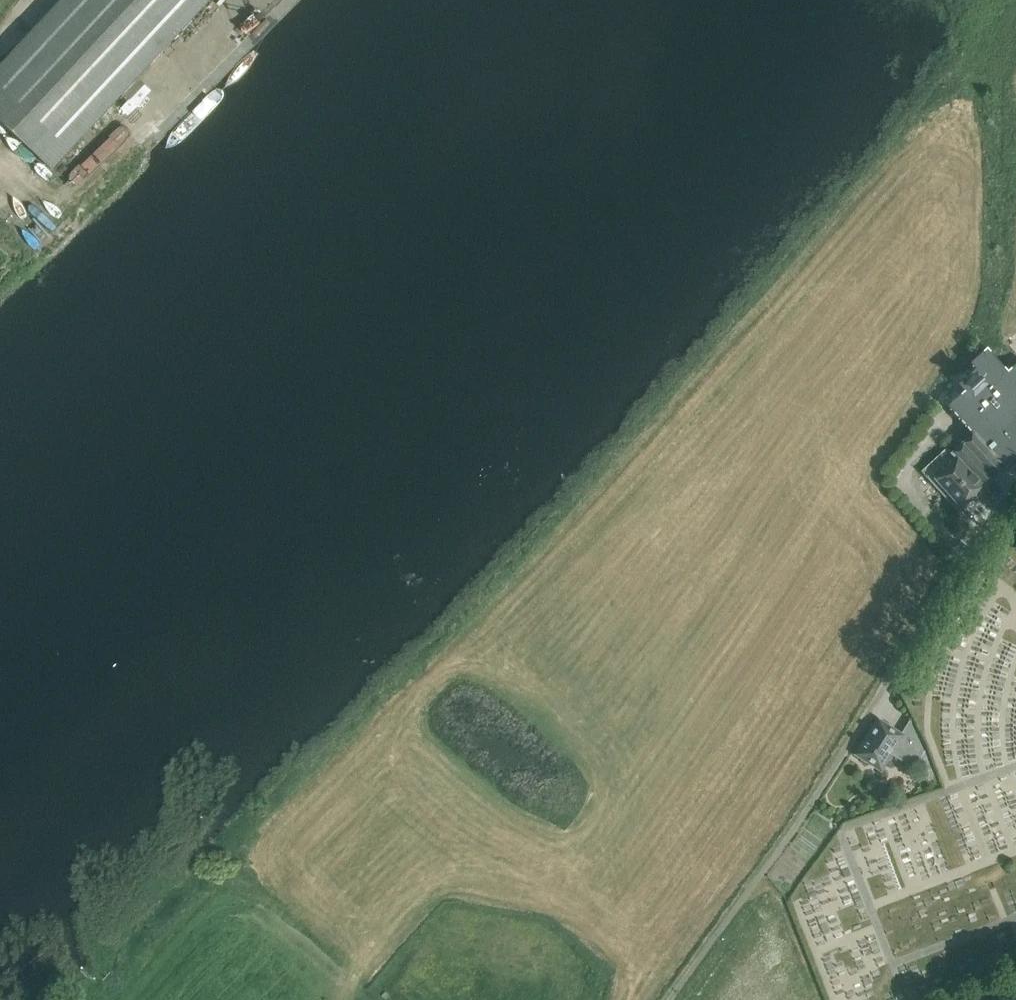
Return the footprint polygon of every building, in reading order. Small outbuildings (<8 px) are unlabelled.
[(136,77),(208,0),(60,0),(0,64),(0,122),(51,169),(120,95),(126,101),(119,108),(126,115),(150,90),(136,77)] [(946,407),(971,433),(1002,467),(1015,454),(1015,361),(1006,370),(986,348),(969,363),(975,369),(957,385),(963,391),(946,407)] [(1002,467),(971,433),(950,453),(956,459),(934,479),(959,506),(981,486),(1002,467)] [(876,718),(854,754),(880,771),(891,753),(911,767),(922,750),(908,721),(900,733),(876,718)]
